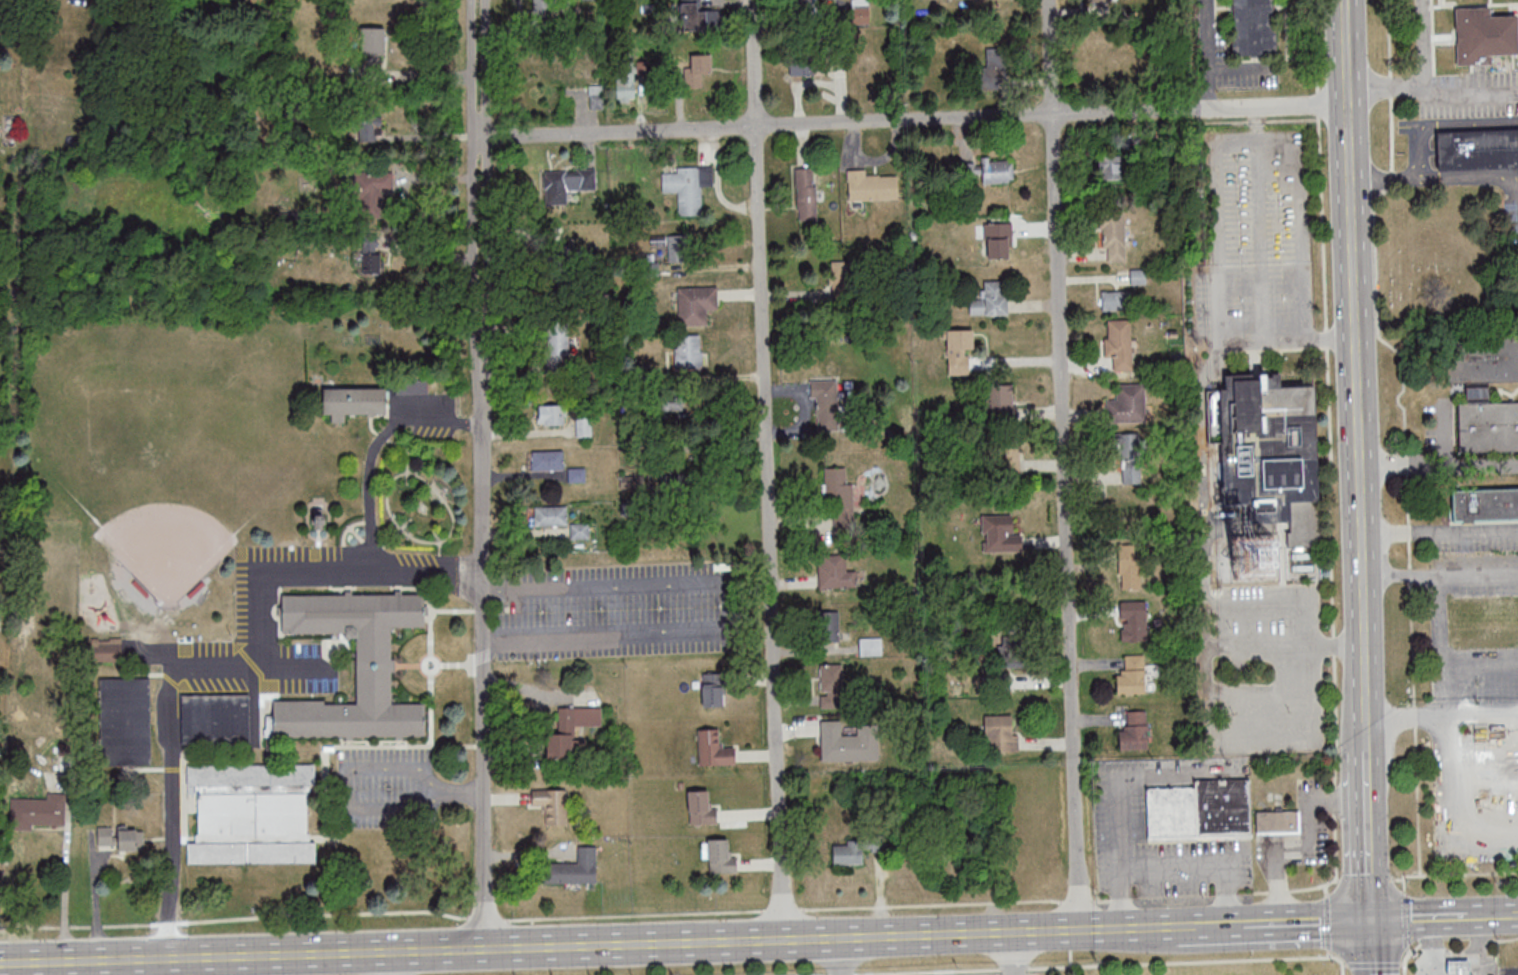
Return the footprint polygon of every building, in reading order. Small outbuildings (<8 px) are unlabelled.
[(566,0),(533,0),(533,32),(566,32),(566,0)] [(680,30),(718,31),(719,10),(700,10),(700,0),(680,0),(680,30)] [(852,23),(870,23),(870,0),(852,0),(852,23)] [(1274,55),(1274,0),(1232,0),(1232,55),(1274,55)] [(1489,16),(1489,7),(1455,7),(1456,65),(1486,64),(1486,54),(1517,54),(1517,30),(1517,16),(1489,16)] [(362,60),(385,60),(385,27),(362,27),(362,60)] [(983,89),(1005,89),(1005,49),(983,49),(983,89)] [(682,52),(682,87),(709,87),(709,52),(682,52)] [(789,75),(815,75),(815,56),(789,56),(789,75)] [(615,61),(615,102),(635,102),(635,61),(615,61)] [(591,87),(591,107),(600,107),(600,87),(591,87)] [(382,141),(382,114),(360,114),(360,141),(382,141)] [(1437,169),(1517,168),(1517,129),(1437,131),(1437,169)] [(1098,178),(1123,178),(1123,156),(1098,156),(1098,178)] [(1013,158),(982,159),(982,183),(1013,182),(1013,158)] [(714,186),(714,166),(671,166),(671,172),(662,172),(662,192),(678,192),(678,215),(703,215),(703,186),(714,186)] [(816,220),(816,167),(796,168),(797,220),(816,220)] [(595,169),(544,169),(544,204),(567,204),(567,191),(596,191),(595,169)] [(848,170),(848,201),(898,200),(898,175),(866,176),(866,169),(848,170)] [(393,171),(356,172),(357,214),(381,213),(381,190),(393,190),(393,171)] [(1101,210),(1101,250),(1107,250),(1107,260),(1125,260),(1125,210),(1101,210)] [(1012,258),(1012,223),(985,223),(985,258),(1012,258)] [(363,234),(363,274),(381,274),(381,234),(363,234)] [(668,262),(685,262),(685,234),(667,235),(668,262)] [(1147,284),(1147,269),(1130,269),(1130,284),(1147,284)] [(1007,281),(981,281),(981,298),(970,299),(970,315),(1007,314),(1007,281)] [(678,325),(709,325),(709,310),(719,310),(719,286),(678,286),(678,325)] [(1131,310),(1131,290),(1103,290),(1103,310),(1131,310)] [(1132,370),(1131,319),(1104,320),(1105,359),(1114,359),(1114,370),(1132,370)] [(569,328),(538,334),(543,361),(574,356),(569,328)] [(947,375),(972,375),(972,329),(947,329),(947,375)] [(703,334),(675,334),(675,369),(703,369),(703,334)] [(1314,381),(1320,498),(1224,503),(1218,388),(1232,387),(1231,368),(1282,366),(1283,382),(1314,381)] [(813,380),(812,430),(837,430),(838,380),(813,380)] [(396,393),(427,393),(427,381),(396,381),(396,393)] [(1145,422),(1145,384),(1117,384),(1117,398),(1106,398),(1106,422),(1145,422)] [(986,385),(986,421),(1016,421),(1016,385),(986,385)] [(1487,403),(1487,386),(1466,386),(1467,403),(1458,403),(1459,452),(1517,451),(1517,403),(1487,403)] [(330,416),(323,416),(323,389),(387,389),(387,415),(344,416),(345,422),(330,422),(330,416)] [(544,400),(544,424),(565,424),(565,400),(544,400)] [(593,437),(592,418),(576,418),(577,438),(593,437)] [(1141,484),(1141,433),(1119,433),(1119,484),(1141,484)] [(1019,472),(1019,444),(999,444),(999,472),(1019,472)] [(531,470),(565,470),(565,451),(531,451),(531,470)] [(851,467),(827,467),(827,517),(851,517),(851,467)] [(570,469),(570,481),(584,481),(585,469),(570,469)] [(1453,523),(1517,522),(1517,488),(1452,488),(1453,523)] [(534,526),(568,526),(568,506),(534,506),(534,526)] [(324,528),(324,513),(314,513),(314,528),(324,528)] [(1021,551),(1021,533),(1011,533),(1011,514),(982,515),(982,552),(1021,551)] [(590,523),(571,523),(571,539),(590,539),(590,523)] [(1119,588),(1140,588),(1140,550),(1119,550),(1119,588)] [(818,555),(818,588),(857,588),(857,568),(846,568),(846,555),(818,555)] [(189,864),(316,863),(316,842),(307,842),(307,784),(315,784),(315,764),(276,764),(276,737),(426,736),(426,703),(393,703),(393,625),(426,625),(425,593),(283,594),(283,631),(358,630),(358,703),(325,703),(325,700),(274,700),(274,715),(267,715),(267,764),(188,764),(188,794),(198,794),(198,843),(188,843),(189,864)] [(1147,600),(1120,600),(1120,641),(1147,641),(1147,600)] [(839,610),(821,610),(821,641),(839,641),(839,610)] [(882,637),(859,637),(859,655),(882,655),(882,637)] [(90,639),(90,662),(121,662),(121,639),(90,639)] [(994,666),(1022,666),(1022,645),(994,645),(994,666)] [(1125,655),(1125,671),(1116,671),(1117,694),(1146,694),(1145,654),(1125,655)] [(842,664),(821,664),(821,708),(842,708),(842,664)] [(703,706),(725,706),(725,672),(703,672),(703,706)] [(152,677),(152,764),(101,765),(100,677),(152,677)] [(250,744),(184,744),(183,694),(250,694),(250,744)] [(557,733),(547,733),(547,759),(574,760),(574,725),(602,726),(602,707),(558,707),(557,733)] [(1118,749),(1145,749),(1145,711),(1127,711),(1127,725),(1118,725),(1118,749)] [(1016,751),(1016,715),(985,715),(985,751),(1016,751)] [(843,720),(821,720),(821,761),(857,761),(857,735),(843,735),(843,720)] [(698,764),(736,764),(736,746),(723,746),(723,729),(698,729),(698,764)] [(1251,779),(1195,779),(1195,787),(1147,787),(1147,840),(1251,839),(1251,779)] [(567,789),(532,789),(532,807),(544,807),(544,825),(567,825),(567,789)] [(716,824),(716,800),(707,800),(707,790),(688,790),(689,825),(716,824)] [(65,793),(46,794),(46,799),(19,799),(19,826),(65,825),(65,793)] [(1256,833),(1299,833),(1299,810),(1256,810),(1256,833)] [(114,827),(98,827),(98,846),(114,846),(114,827)] [(118,850),(140,850),(140,827),(118,827),(118,850)] [(736,873),(736,854),(728,854),(728,839),(707,839),(708,873),(736,873)] [(863,864),(863,840),(833,840),(833,864),(863,864)] [(577,862),(540,862),(540,883),(597,883),(597,846),(578,846),(577,862)] [(1468,960),(1446,961),(1447,974),(1469,974),(1468,960)]
